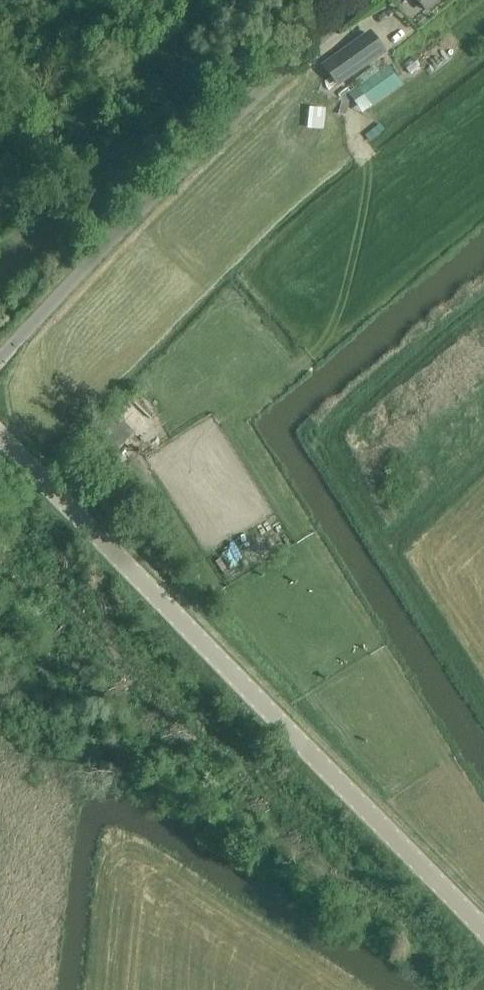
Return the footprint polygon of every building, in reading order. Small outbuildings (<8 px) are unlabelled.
[(426,9),(437,0),(418,0),(426,9)] [(380,53),(379,51),(367,34),(322,65),(335,84),(380,53)] [(402,85),(394,73),(388,64),(357,85),(372,106),(402,85)] [(306,128),(323,129),(324,107),(307,106),(306,128)]
